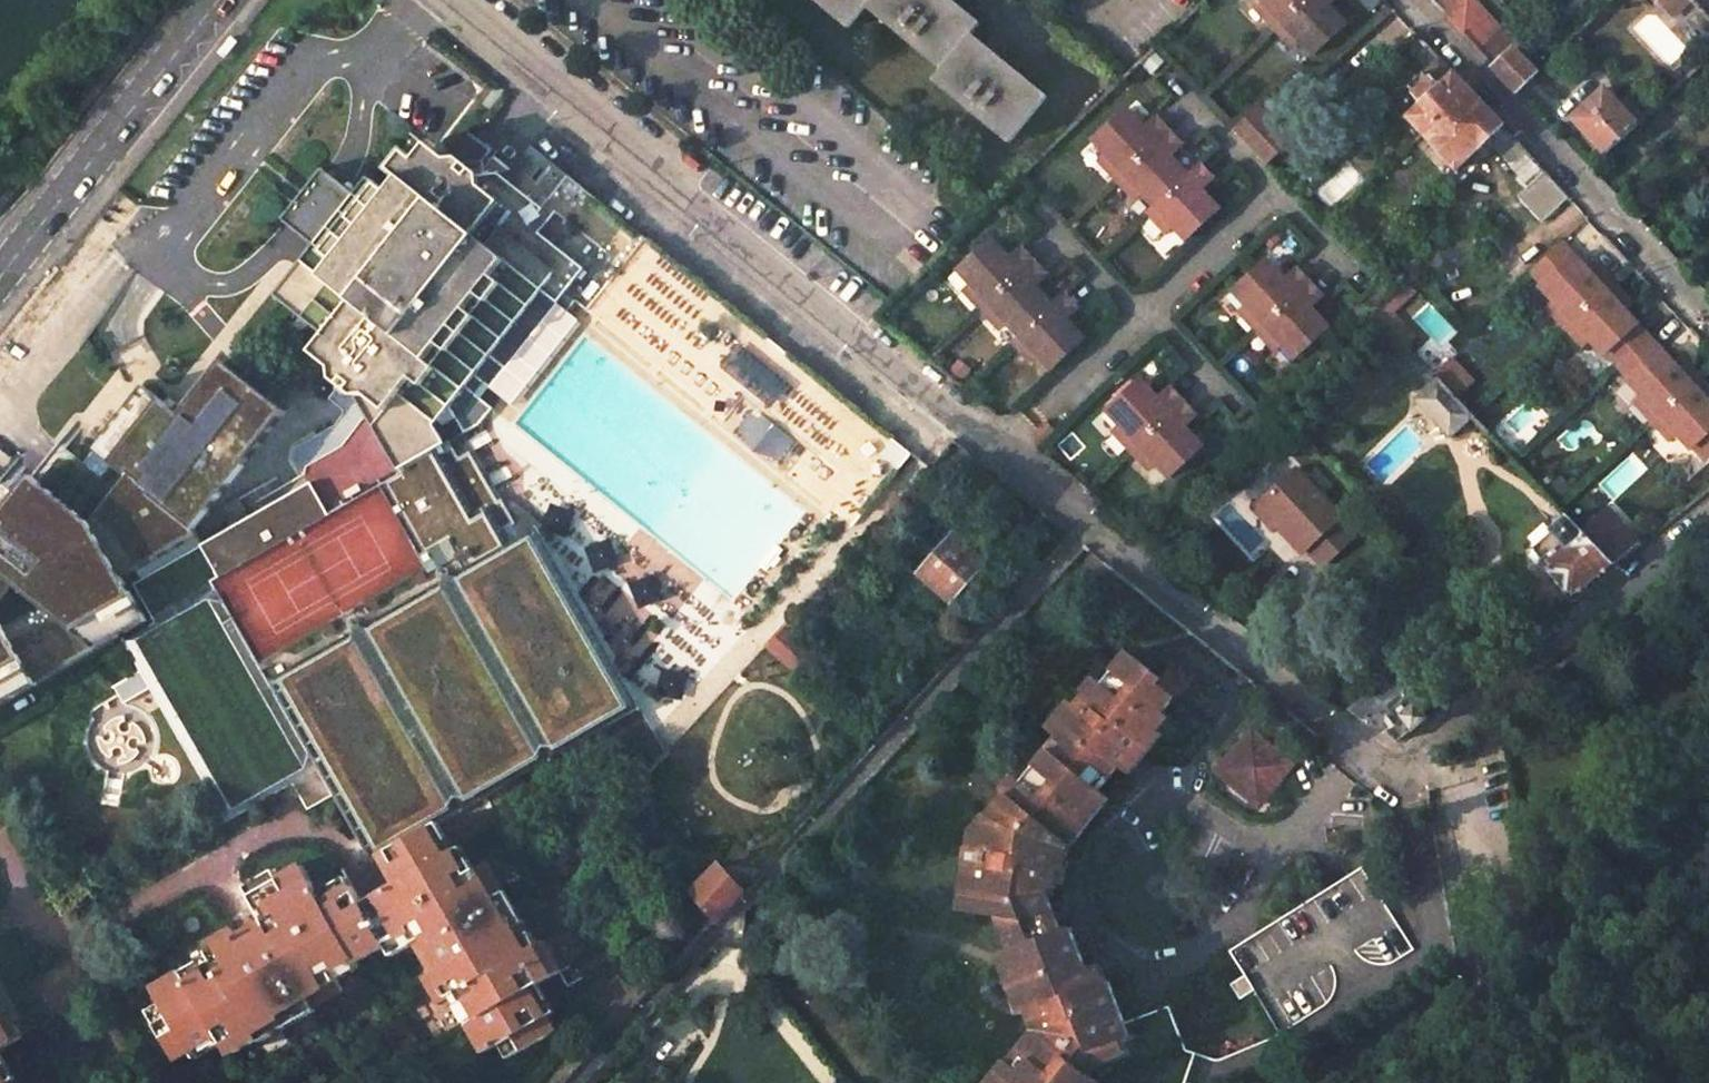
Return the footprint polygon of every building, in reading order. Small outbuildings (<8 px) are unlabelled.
[(844,31),(861,9),(938,70),(928,82),(1005,145),(1045,96),(999,59),(968,34),(978,22),(950,0),(806,0),(844,31)] [(1265,1),(1258,7),(1275,25),(1301,0),(1265,0),(1265,1)] [(1275,25),(1294,45),(1301,39),(1313,51),(1346,20),(1329,2),(1332,0),(1301,0),(1275,25)] [(1431,3),(1441,13),(1454,0),(1434,0),(1431,3)] [(1476,0),(1454,0),(1441,13),(1515,92),(1537,71),(1514,46),(1517,42),(1476,0)] [(1668,20),(1689,0),(1649,0),(1668,20)] [(1584,42),(1576,33),(1565,44),(1573,53),(1584,42)] [(1525,152),(1438,59),(1410,85),(1402,86),(1391,96),(1390,107),(1401,120),(1404,118),(1454,171),(1487,141),(1511,166),(1525,152)] [(1618,102),(1604,88),(1572,118),(1578,125),(1604,152),(1644,115),(1626,95),(1618,102)] [(1288,139),(1256,105),(1230,129),(1262,164),(1288,139)] [(1140,127),(1123,109),(1090,140),(1103,154),(1097,160),(1115,179),(1165,131),(1152,117),(1140,127)] [(1165,131),(1115,179),(1133,198),(1139,192),(1152,205),(1184,175),(1167,157),(1179,146),(1165,131)] [(451,413),(505,347),(543,301),(552,308),(580,272),(534,233),(547,216),(502,178),(472,181),(437,152),(397,199),(373,179),(360,195),(343,216),(319,244),(278,294),(327,335),(314,350),(332,365),(332,379),(354,397),(397,471),(442,445),(436,432),(451,413)] [(1544,172),(1525,152),(1511,166),(1520,176),(1517,179),(1526,189),(1544,172)] [(1196,164),(1184,175),(1152,205),(1146,211),(1166,233),(1172,227),(1185,241),(1217,210),(1201,193),(1213,182),(1196,164)] [(325,166),(285,216),(301,229),(319,244),(343,216),(360,195),(341,180),(325,166)] [(1541,223),(1568,197),(1544,172),(1526,189),(1517,197),(1541,223)] [(1006,256),(988,237),(956,268),(969,282),(962,288),(979,307),(1030,259),(1017,245),(1006,256)] [(1586,267),(1561,240),(1531,268),(1545,282),(1540,286),(1554,301),(1549,305),(1566,323),(1610,281),(1597,267),(1591,272),(1586,267)] [(1045,275),(1030,259),(979,307),(998,326),(1004,320),(1017,334),(1049,303),(1033,286),(1045,275)] [(1257,329),(1306,282),(1294,269),(1282,280),(1264,260),(1232,290),(1246,305),(1240,311),(1257,329)] [(1591,272),(1597,267),(1592,262),(1586,267),(1591,272)] [(580,272),(552,308),(560,314),(588,279),(580,272)] [(1627,299),(1610,281),(1566,323),(1584,343),(1589,338),(1603,354),(1607,349),(1618,361),(1648,333),(1626,309),(1621,304),(1627,299)] [(1306,282),(1257,329),(1275,348),(1282,343),(1295,356),(1326,327),(1308,308),(1320,297),(1306,282)] [(1061,292),(1049,303),(1017,334),(1010,340),(1030,361),(1036,356),(1049,370),(1082,339),(1065,321),(1077,310),(1061,292)] [(1632,304),(1627,299),(1621,304),(1626,309),(1632,304)] [(521,361),(560,314),(552,308),(543,301),(505,347),(521,361)] [(1394,336),(1376,317),(1361,332),(1378,351),(1394,336)] [(1673,360),(1648,333),(1618,361),(1631,375),(1627,379),(1641,395),(1636,399),(1652,416),(1698,374),(1684,359),(1678,365),(1673,360)] [(1433,377),(1394,336),(1378,351),(1420,395),(1414,400),(1449,437),(1471,417),(1473,415),(1454,395),(1438,379),(1436,380),(1433,377)] [(503,383),(521,361),(505,347),(451,413),(456,418),(468,411),(477,426),(502,396),(490,386),(497,378),(503,383)] [(1678,365),(1684,359),(1680,354),(1673,360),(1678,365)] [(1469,381),(1450,360),(1433,377),(1436,380),(1438,379),(1454,395),(1469,381)] [(244,466),(242,465),(284,412),(221,361),(179,415),(172,409),(163,402),(144,387),(83,463),(57,442),(17,493),(0,480),(0,705),(119,637),(105,614),(134,597),(122,577),(197,534),(194,529),(244,466)] [(1154,366),(1121,396),(1133,410),(1126,416),(1143,435),(1194,388),(1182,374),(1171,384),(1154,366)] [(1698,374),(1652,416),(1673,438),(1677,434),(1690,447),(1695,443),(1706,455),(1708,453),(1708,385),(1698,374)] [(440,821),(639,707),(536,532),(523,537),(470,449),(454,457),(446,442),(444,444),(442,445),(397,471),(354,397),(338,384),(327,397),(341,409),(345,415),(341,428),(303,449),(299,460),(313,485),(204,547),(137,586),(158,623),(127,641),(226,820),(318,768),(370,861),(381,855),(389,851),(431,826),(440,821)] [(1209,404),(1194,388),(1143,435),(1163,457),(1170,450),(1182,462),(1215,432),(1199,414),(1209,404)] [(1033,448),(1052,431),(1043,421),(1033,430),(1033,448)] [(1339,520),(1292,471),(1258,503),(1279,524),(1276,527),(1301,554),(1304,552),(1319,568),(1350,539),(1335,523),(1339,520)] [(1279,524),(1258,503),(1248,511),(1269,533),(1276,527),(1279,524)] [(1640,545),(1605,506),(1579,527),(1614,565),(1640,545)] [(1526,549),(1571,600),(1614,565),(1579,527),(1566,513),(1564,515),(1526,549)] [(986,562),(953,535),(918,577),(952,604),(986,562)] [(765,644),(801,676),(817,659),(782,626),(765,644)] [(1125,652),(1099,683),(1092,677),(1080,692),(1083,695),(1074,706),(1068,702),(1045,729),(1056,738),(1020,782),(1013,776),(1001,790),(1006,793),(988,817),(985,814),(971,832),(966,847),(968,847),(963,865),(965,866),(957,911),(997,918),(1009,950),(997,955),(1018,1012),(1026,1010),(1034,1031),(1007,1061),(1009,1063),(991,1082),(1098,1082),(1087,1075),(1093,1067),(1122,1056),(1117,1042),(1128,1038),(1122,1023),(1090,985),(1106,979),(1067,927),(1058,930),(1042,893),(1053,889),(1062,873),(1056,872),(1065,849),(1106,798),(1080,776),(1089,765),(1106,778),(1116,765),(1126,774),(1159,734),(1154,730),(1166,717),(1159,711),(1172,698),(1155,684),(1159,680),(1125,652)] [(1425,718),(1390,674),(1350,707),(1353,710),(1395,742),(1425,718)] [(1267,782),(1285,760),(1248,730),(1213,771),(1255,807),(1272,786),(1267,782)] [(1290,764),(1285,760),(1267,782),(1272,786),(1290,764)] [(689,834),(652,801),(647,803),(625,826),(665,864),(677,848),(689,834)] [(432,827),(448,856),(458,851),(440,821),(431,826),(432,827)] [(333,972),(357,958),(360,961),(387,947),(389,950),(414,935),(419,943),(436,971),(427,977),(444,1003),(449,1000),(465,991),(482,1018),(469,1026),(485,1053),(499,1045),(514,1036),(523,1050),(555,1031),(548,1017),(532,988),(540,983),(562,969),(546,943),(539,947),(530,953),(515,926),(512,927),(496,900),(509,892),(491,864),(479,871),(471,875),(458,851),(448,856),(432,827),(431,826),(389,851),(389,852),(399,868),(391,872),(399,885),(377,898),(381,905),(367,914),(363,906),(352,889),(324,904),(319,894),(311,881),(301,887),(293,872),(277,882),(257,893),(270,917),(259,923),(234,938),(229,929),(203,945),(208,954),(216,967),(189,983),(183,974),(153,991),(162,1007),(170,1020),(154,1029),(174,1063),(189,1054),(218,1038),(223,1047),(229,1057),(258,1042),(254,1036),(281,1020),(279,1016),(308,1000),(313,1009),(344,991),(338,980),(333,972)] [(479,871),(465,847),(458,851),(471,875),(479,871)] [(704,880),(677,848),(665,864),(691,894),(704,880)] [(381,855),(391,872),(399,868),(389,852),(389,851),(381,855)] [(741,891),(717,865),(704,880),(691,894),(711,918),(714,921),(741,891)] [(293,872),(301,887),(311,881),(302,867),(293,872)] [(263,877),(241,889),(259,923),(270,917),(257,893),(277,882),(273,875),(271,872),(263,877)] [(347,879),(319,894),(324,904),(352,889),(347,879)] [(524,921),(509,892),(496,900),(512,927),(515,926),(524,921)] [(367,914),(381,905),(377,898),(363,906),(367,914)] [(515,926),(530,953),(539,947),(524,921),(515,926)] [(394,958),(419,943),(414,935),(389,950),(394,958)] [(196,966),(183,974),(189,983),(216,967),(208,954),(195,963),(196,966)] [(338,980),(362,966),(360,961),(357,958),(333,972),(338,980)] [(557,1011),(540,983),(532,988),(548,1017),(557,1011)] [(449,1000),(458,1013),(461,1012),(469,1026),(482,1018),(465,991),(449,1000)] [(287,1030),(316,1014),(313,1009),(308,1000),(279,1016),(281,1020),(287,1030)] [(170,1020),(162,1007),(147,1016),(154,1029),(170,1020)] [(14,1045),(1,1020),(0,1020),(0,1052),(14,1045)] [(260,1045),(287,1030),(281,1020),(254,1036),(258,1042),(260,1045)] [(514,1036),(499,1045),(507,1060),(523,1050),(514,1036)] [(194,1063),(223,1047),(218,1038),(189,1054),(194,1063)]
